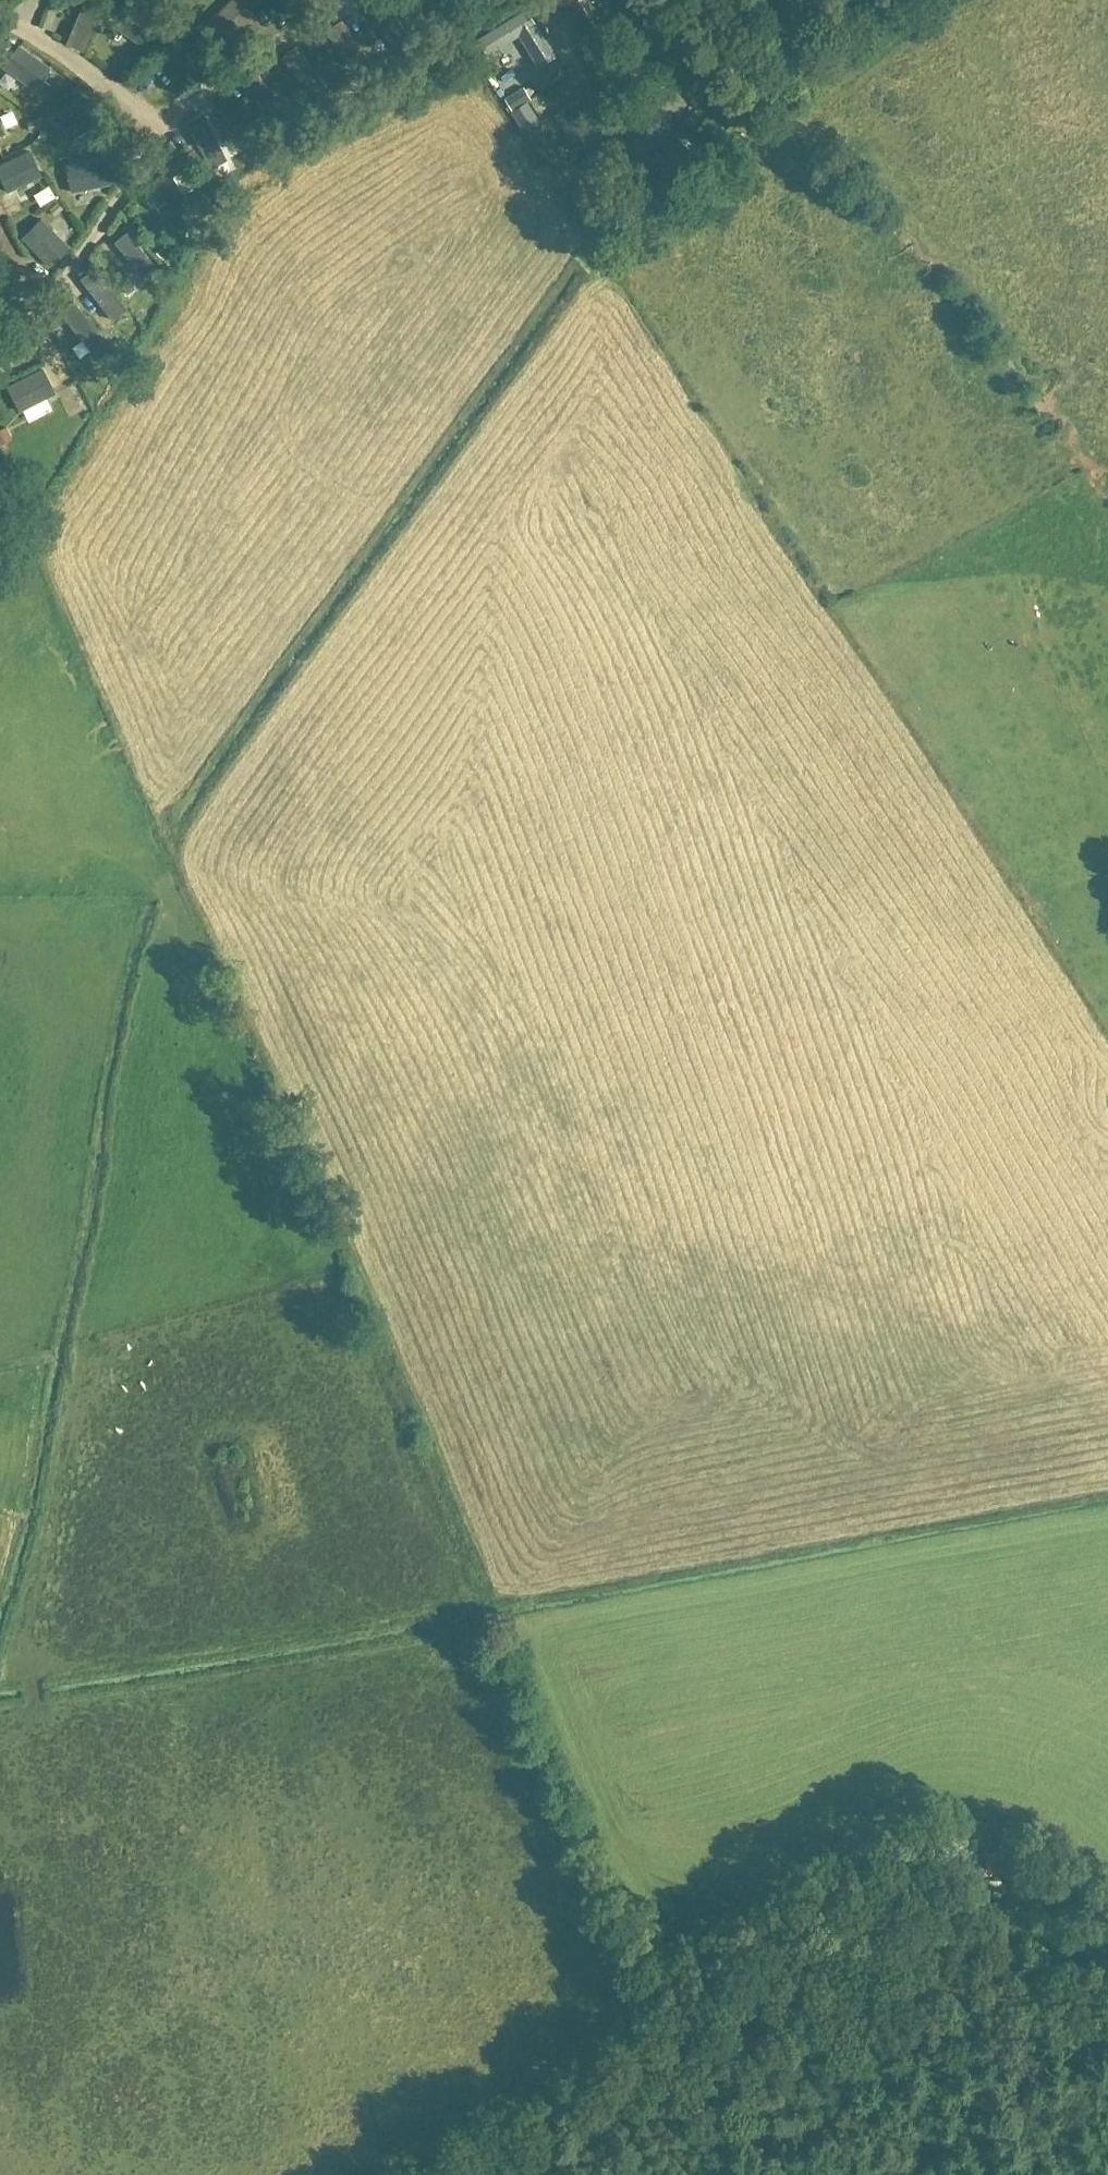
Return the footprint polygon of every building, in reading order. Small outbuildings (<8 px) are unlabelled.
[(92,54),(112,5),(100,0),(93,0),(73,47),(92,54)] [(593,24),(583,0),(570,0),(582,29),(593,24)] [(801,0),(772,0),(775,11),(802,4),(801,0)] [(140,45),(156,23),(125,1),(110,24),(140,45)] [(33,90),(49,67),(19,46),(3,68),(33,90)] [(530,90),(537,104),(555,94),(548,81),(530,90)] [(67,142),(100,120),(84,97),(52,120),(67,142)] [(30,151),(0,165),(0,177),(7,192),(41,176),(30,151)] [(72,175),(81,195),(107,183),(98,163),(72,175)] [(22,238),(49,266),(69,247),(41,219),(22,238)] [(0,268),(0,293),(10,288),(0,268)] [(55,393),(42,369),(7,387),(20,411),(55,393)]
